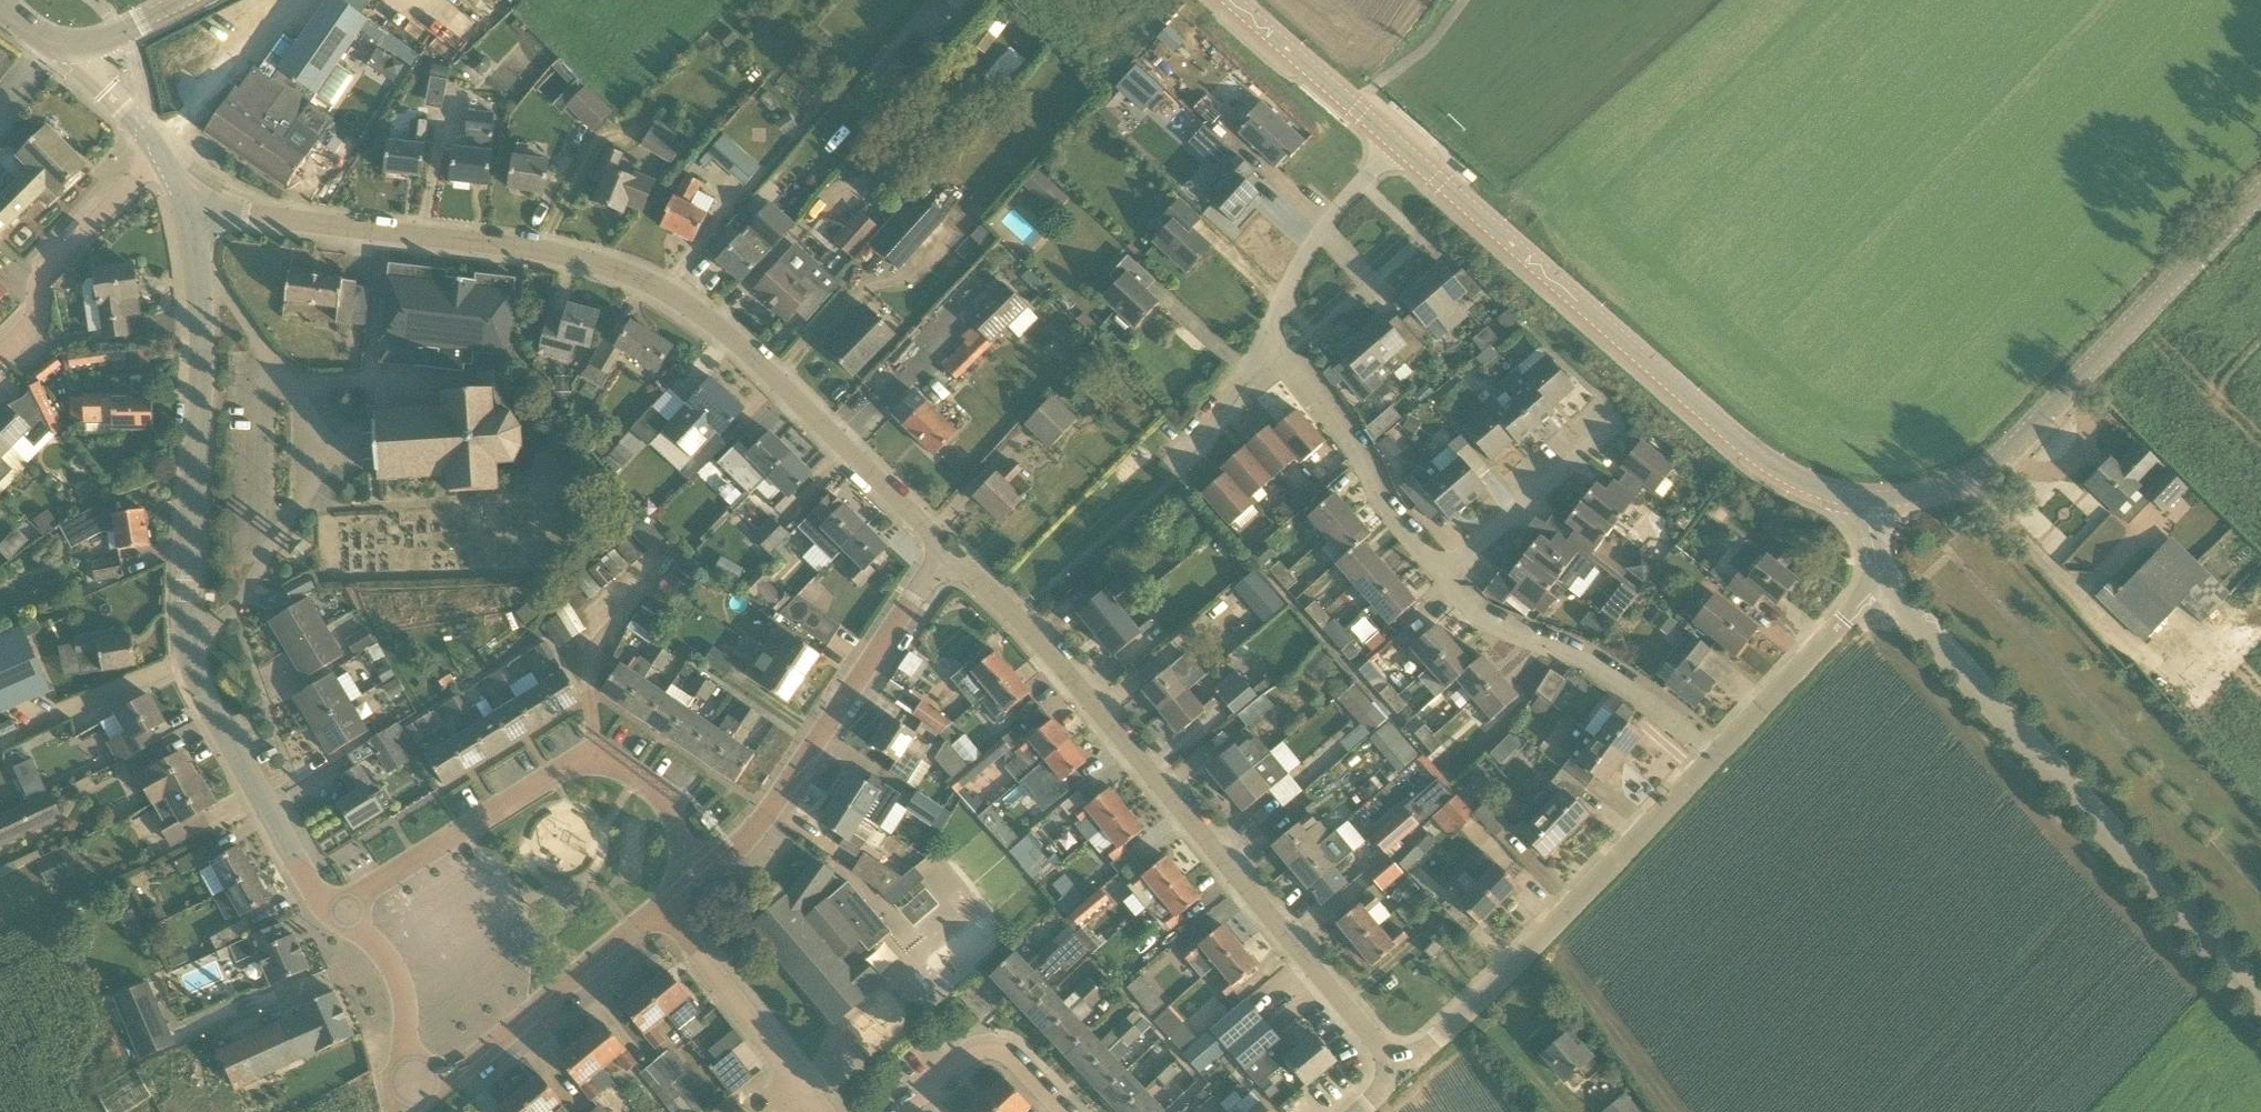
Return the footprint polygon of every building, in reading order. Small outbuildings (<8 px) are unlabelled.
[(361,31),(368,20),(359,13),(367,2),(365,0),(328,0),(272,81),(255,68),(239,91),(235,89),(206,132),(286,187),(308,155),(285,139),(361,31)] [(955,10),(964,0),(943,0),(955,10)] [(1175,36),(1168,29),(1159,38),(1166,45),(1175,36)] [(380,53),(375,63),(365,58),(355,81),(389,96),(403,64),(380,53)] [(1114,86),(1127,97),(1147,74),(1134,62),(1114,86)] [(432,76),(426,104),(442,108),(448,80),(432,76)] [(1093,110),(1116,130),(1126,118),(1117,109),(1126,98),(1113,86),(1093,110)] [(613,112),(586,88),(566,107),(594,133),(613,112)] [(1251,120),(1239,133),(1276,168),(1288,154),(1290,158),(1291,158),(1305,142),(1261,102),(1247,119),(1248,118),(1251,120)] [(465,150),(455,149),(451,181),(487,185),(491,153),(490,153),(494,114),(468,111),(466,133),(467,133),(465,150)] [(656,118),(641,146),(672,162),(681,145),(680,145),(685,134),(656,118)] [(421,177),(424,145),(427,122),(412,120),(409,144),(389,141),(385,173),(421,177)] [(0,199),(0,234),(48,186),(56,194),(86,165),(48,127),(19,157),(30,169),(0,199)] [(707,154),(744,187),(761,167),(724,135),(707,154)] [(544,193),(548,163),(527,160),(529,145),(517,143),(515,158),(509,188),(544,193)] [(633,173),(631,178),(615,172),(623,154),(609,148),(595,182),(602,185),(595,202),(623,213),(626,204),(642,211),(654,181),(633,173)] [(1254,172),(1234,154),(1219,171),(1226,178),(1207,200),(1232,223),(1235,219),(1237,221),(1246,211),(1244,210),(1247,206),(1246,204),(1252,198),(1254,199),(1258,194),(1245,182),(1254,172)] [(1051,209),(1065,193),(1038,170),(1024,186),(1051,209)] [(692,243),(707,214),(689,205),(701,183),(687,175),(675,198),(666,214),(668,215),(662,227),(692,243)] [(945,220),(917,194),(869,245),(898,272),(945,220)] [(1168,226),(1154,242),(1187,272),(1190,269),(1194,269),(1199,263),(1199,259),(1210,247),(1191,230),(1200,220),(1179,201),(1161,220),(1168,226)] [(741,282),(764,258),(770,251),(772,252),(796,226),(772,204),(752,226),(741,238),(718,261),(741,282)] [(881,230),(859,211),(832,241),(853,260),(881,230)] [(983,224),(971,233),(983,248),(995,240),(983,224)] [(374,263),(389,264),(390,251),(374,250),(374,263)] [(1135,328),(1158,303),(1139,286),(1148,276),(1128,257),(1110,276),(1117,282),(1103,298),(1119,314),(1116,317),(1128,328),(1131,325),(1135,328)] [(799,280),(780,263),(755,291),(775,308),(787,322),(796,312),(807,322),(831,294),(807,272),(799,280)] [(1441,265),(1421,282),(1457,324),(1466,316),(1454,303),(1465,293),(1471,300),(1481,291),(1463,269),(1453,278),(1441,265)] [(138,298),(133,266),(114,269),(113,266),(101,268),(101,271),(95,272),(105,338),(128,335),(123,300),(138,298)] [(336,322),(351,324),(356,281),(289,273),(285,302),(338,308),(336,322)] [(389,276),(381,341),(379,362),(416,366),(418,345),(507,355),(514,291),(476,286),(476,281),(446,278),(445,283),(389,276)] [(1412,313),(1402,322),(1421,343),(1431,334),(1426,327),(1436,318),(1448,332),(1457,324),(1421,282),(1401,300),(1412,313)] [(990,343),(1027,307),(1003,284),(966,319),(990,343)] [(599,313),(569,305),(564,322),(549,318),(540,353),(570,361),(574,344),(590,348),(599,313)] [(825,345),(830,351),(829,352),(852,376),(893,334),(864,306),(825,345)] [(365,325),(367,309),(357,309),(356,324),(365,325)] [(1078,319),(1094,335),(1100,329),(1084,312),(1078,319)] [(1381,317),(1360,335),(1394,374),(1424,348),(1421,343),(1402,322),(1397,316),(1387,325),(1381,317)] [(622,351),(657,372),(673,347),(632,322),(617,347),(605,340),(590,364),(582,377),(600,388),(622,351)] [(989,346),(972,329),(964,336),(968,340),(941,366),(955,380),(989,346)] [(82,332),(64,335),(68,352),(85,349),(82,332)] [(1394,374),(1360,335),(1339,353),(1345,361),(1335,370),(1362,401),(1394,374)] [(1475,358),(1483,367),(1497,356),(1489,346),(1475,358)] [(1575,388),(1547,355),(1540,347),(1515,368),(1523,377),(1551,408),(1575,388)] [(150,375),(149,349),(128,350),(130,376),(150,375)] [(109,351),(69,357),(71,368),(128,360),(127,350),(109,353),(109,351)] [(480,373),(480,381),(481,390),(444,393),(445,410),(374,414),(375,422),(373,423),(374,433),(363,434),(365,461),(376,461),(376,471),(378,480),(449,475),(450,493),(497,490),(497,468),(497,463),(512,463),(514,467),(516,465),(514,461),(520,448),(525,449),(526,447),(521,446),(520,431),(525,430),(525,428),(520,428),(509,417),(512,413),(510,411),(508,372),(480,373)] [(1521,393),(1512,401),(1536,428),(1555,412),(1551,408),(1523,377),(1514,384),(1521,393)] [(712,378),(670,423),(653,408),(632,429),(649,445),(662,431),(674,442),(692,459),(717,432),(720,435),(745,409),(712,378)] [(0,406),(0,435),(13,447),(24,436),(35,448),(51,432),(31,390),(12,409),(4,402),(0,406)] [(916,393),(894,414),(904,425),(903,426),(934,456),(957,433),(926,402),(916,393)] [(135,395),(84,395),(84,422),(113,422),(113,430),(153,429),(153,399),(135,399),(135,395)] [(1059,402),(1054,398),(1052,396),(1042,407),(1025,424),(1051,448),(1067,431),(1077,420),(1059,402)] [(1518,444),(1536,428),(1512,401),(1503,408),(1496,400),(1486,408),(1514,441),(1518,444)] [(1490,461),(1514,441),(1486,408),(1462,429),(1490,461)] [(1273,431),(1296,459),(1301,464),(1325,442),(1297,410),(1273,431)] [(1387,430),(1378,419),(1367,428),(1376,439),(1387,430)] [(1269,426),(1245,447),(1273,479),(1296,459),(1273,431),(1269,426)] [(755,490),(791,453),(770,432),(750,452),(739,441),(718,463),(750,495),(755,490)] [(1457,433),(1445,442),(1456,455),(1468,445),(1457,433)] [(13,447),(0,435),(0,483),(13,470),(2,459),(13,447)] [(1646,485),(1655,492),(1675,466),(1641,440),(1621,466),(1628,471),(1618,484),(1636,498),(1646,485)] [(621,444),(611,455),(624,467),(634,456),(621,444)] [(2086,485),(2115,512),(2114,514),(2126,526),(2149,503),(2162,515),(2185,490),(2156,465),(2158,463),(2139,445),(2117,467),(2110,460),(2086,485)] [(1221,468),(1225,473),(1226,472),(1250,499),(1273,479),(1245,447),(1221,468)] [(755,490),(770,504),(780,514),(796,498),(792,494),(813,474),(791,453),(755,490)] [(1441,474),(1468,505),(1487,489),(1460,458),(1441,474)] [(1011,462),(996,475),(975,497),(1001,522),(1022,499),(1027,496),(1025,495),(1032,488),(1017,474),(1020,470),(1011,462)] [(1430,520),(1441,511),(1450,521),(1468,505),(1441,474),(1439,476),(1430,463),(1402,486),(1430,520)] [(1202,494),(1230,525),(1254,504),(1250,499),(1226,472),(1225,473),(1202,494)] [(1596,484),(1580,504),(1612,528),(1636,498),(1618,484),(1613,481),(1605,491),(1596,484)] [(1314,497),(1306,488),(1295,498),(1303,507),(1314,497)] [(843,550),(866,526),(845,505),(844,506),(832,494),(814,512),(821,519),(805,535),(832,561),(843,550)] [(1326,538),(1353,514),(1334,494),(1308,517),(1326,538)] [(1178,507),(1207,540),(1219,529),(1190,496),(1178,507)] [(150,545),(144,510),(118,514),(115,497),(76,518),(87,540),(100,533),(116,531),(119,550),(150,545)] [(1574,531),(1566,541),(1579,551),(1589,559),(1612,528),(1580,504),(1565,523),(1574,531)] [(1371,535),(1353,514),(1326,538),(1343,557),(1363,542),(1371,535)] [(631,532),(648,551),(668,535),(652,515),(631,532)] [(1526,530),(1537,538),(1548,523),(1537,515),(1526,530)] [(772,520),(753,539),(769,554),(787,534),(772,520)] [(866,526),(843,550),(857,564),(847,575),(859,587),(874,571),(869,566),(888,547),(866,526)] [(1524,556),(1556,581),(1569,591),(1580,576),(1585,581),(1597,565),(1589,559),(1579,551),(1566,541),(1557,533),(1549,544),(1539,537),(1524,556)] [(632,565),(644,554),(630,538),(618,548),(632,565)] [(1380,561),(1363,542),(1343,557),(1335,564),(1353,585),(1380,561)] [(1767,557),(1766,556),(1752,574),(1744,567),(1728,588),(1752,607),(1763,594),(1776,605),(1796,579),(1784,570),(1795,555),(1779,542),(1767,557)] [(9,561),(15,554),(4,543),(0,548),(0,552),(9,561)] [(1626,568),(1645,581),(1659,562),(1640,549),(1626,568)] [(602,560),(616,578),(629,567),(614,550),(602,560)] [(2217,608),(2158,552),(2122,590),(2112,580),(2096,596),(2144,642),(2179,605),(2201,625),(2217,608)] [(1556,600),(1547,593),(1556,581),(1524,556),(1509,576),(1518,583),(1510,594),(1533,611),(1535,608),(1544,615),(1556,600)] [(120,557),(93,562),(95,580),(122,575),(123,576),(120,557)] [(1269,570),(1278,580),(1288,571),(1279,561),(1269,570)] [(1398,581),(1380,561),(1353,585),(1371,605),(1398,581)] [(696,575),(678,562),(670,572),(688,586),(696,575)] [(590,571),(604,588),(613,580),(599,563),(590,571)] [(738,582),(745,570),(734,564),(727,576),(738,582)] [(1225,622),(1243,643),(1287,605),(1255,568),(1232,588),(1231,586),(1216,599),(1232,617),(1225,622)] [(1297,581),(1288,571),(1278,580),(1287,590),(1297,581)] [(577,581),(591,598),(600,590),(587,574),(577,581)] [(308,576),(294,582),(284,587),(291,600),(314,589),(308,576)] [(686,589),(668,577),(660,587),(678,600),(686,589)] [(1096,634),(1122,613),(1111,600),(1124,590),(1116,581),(1078,612),(1096,634)] [(1371,605),(1389,625),(1416,601),(1398,581),(1371,605)] [(563,593),(577,611),(588,602),(574,584),(563,593)] [(1625,588),(1615,601),(1625,609),(1636,596),(1625,588)] [(658,591),(651,600),(668,613),(675,603),(658,591)] [(1715,595),(1693,623),(1730,653),(1740,641),(1744,644),(1757,628),(1715,595)] [(780,615),(805,632),(828,646),(841,626),(796,596),(780,615)] [(287,650),(325,627),(308,598),(269,621),(287,650)] [(667,616),(647,601),(639,612),(659,627),(667,616)] [(1313,620),(1324,611),(1315,601),(1304,610),(1313,620)] [(573,637),(585,630),(568,603),(556,610),(573,637)] [(1313,620),(1322,630),(1333,621),(1324,611),(1313,620)] [(1132,625),(1122,613),(1096,634),(1114,656),(1152,625),(1144,615),(1132,625)] [(627,628),(629,629),(650,644),(659,630),(637,614),(627,628)] [(571,639),(556,617),(544,625),(559,647),(571,639)] [(1395,632),(1405,623),(1399,617),(1390,626),(1395,632)] [(1373,650),(1384,637),(1362,618),(1351,630),(1373,650)] [(1415,621),(1395,639),(1404,650),(1425,633),(1415,621)] [(1428,669),(1455,645),(1437,625),(1410,648),(1428,669)] [(51,691),(22,626),(0,636),(0,708),(2,713),(51,691)] [(821,656),(777,626),(770,636),(785,646),(775,660),(805,680),(821,656)] [(343,656),(325,627),(287,650),(305,679),(343,656)] [(366,628),(345,641),(355,657),(376,643),(366,628)] [(113,632),(81,637),(82,644),(76,645),(81,674),(103,670),(103,671),(137,665),(132,636),(114,639),(113,632)] [(1710,650),(1689,633),(1666,662),(1678,671),(1666,685),(1695,707),(1713,683),(1695,669),(1710,650)] [(546,663),(555,658),(545,642),(536,647),(546,663)] [(1360,652),(1351,642),(1340,650),(1349,660),(1360,652)] [(602,693),(624,708),(644,679),(653,666),(663,651),(652,644),(644,657),(642,656),(632,672),(620,665),(602,693)] [(1456,680),(1472,665),(1455,645),(1428,669),(1446,689),(1456,680)] [(1161,713),(1187,691),(1219,664),(1204,647),(1190,659),(1191,661),(1185,665),(1181,659),(1143,690),(1161,713)] [(713,648),(703,662),(725,677),(735,663),(713,648)] [(1318,676),(1330,658),(1318,649),(1306,667),(1318,676)] [(672,657),(663,651),(653,666),(663,673),(672,657)] [(977,678),(988,692),(1012,673),(995,652),(976,668),(973,664),(959,676),(968,686),(977,678)] [(1482,656),(1472,665),(1456,680),(1474,701),(1500,676),(1482,656)] [(751,664),(744,674),(788,704),(805,680),(775,660),(766,675),(751,664)] [(1368,661),(1358,670),(1367,680),(1377,671),(1368,661)] [(509,665),(499,671),(508,686),(518,680),(509,665)] [(1550,669),(1536,692),(1552,704),(1567,680),(1550,669)] [(508,686),(499,671),(489,678),(499,693),(508,686)] [(564,671),(540,686),(558,715),(582,700),(564,671)] [(1235,671),(1213,690),(1233,714),(1256,695),(1235,671)] [(350,703),(332,673),(294,697),(312,726),(350,703)] [(718,688),(698,673),(686,688),(706,703),(718,688)] [(1013,713),(1010,709),(1029,693),(1012,673),(988,692),(979,700),(991,714),(999,724),(1013,713)] [(1518,697),(1500,676),(1474,701),(1491,720),(1518,697)] [(666,694),(644,679),(624,708),(646,723),(666,694)] [(1245,727),(1285,694),(1277,684),(1237,716),(1245,727)] [(1376,707),(1355,685),(1338,701),(1358,723),(1376,707)] [(1388,704),(1398,695),(1389,685),(1379,694),(1388,704)] [(536,729),(558,715),(540,686),(518,700),(536,729)] [(1179,734),(1217,703),(1209,693),(1197,703),(1187,691),(1161,713),(1179,734)] [(490,757),(513,743),(495,714),(483,721),(474,707),(473,708),(464,693),(454,699),(464,714),(472,728),(490,757)] [(646,723),(668,738),(688,709),(666,694),(646,723)] [(149,695),(116,714),(127,732),(109,742),(121,763),(128,758),(158,742),(151,730),(165,723),(149,695)] [(1407,705),(1398,695),(1388,704),(1397,714),(1401,710),(1407,705)] [(1596,719),(1586,731),(1623,759),(1641,736),(1624,723),(1631,713),(1612,698),(1596,719)] [(453,720),(464,714),(454,699),(444,705),(453,720)] [(513,743),(536,729),(518,700),(495,714),(513,743)] [(912,716),(940,734),(948,726),(952,722),(922,701),(912,716)] [(368,732),(350,703),(312,726),(330,755),(368,732)] [(690,753),(712,768),(732,740),(742,724),(752,710),(741,703),(731,718),(728,716),(719,731),(710,724),(690,753)] [(710,724),(688,709),(668,738),(690,753),(710,724)] [(762,717),(752,710),(742,724),(752,731),(762,717)] [(408,726),(418,743),(440,729),(430,713),(408,726)] [(871,746),(896,762),(890,773),(907,783),(932,745),(917,735),(890,717),(871,746)] [(1045,761),(1069,741),(1052,721),(1033,737),(1030,733),(1016,744),(1020,749),(1014,753),(1030,773),(1045,761)] [(1419,756),(1389,722),(1370,740),(1398,774),(1419,756)] [(388,774),(418,755),(399,723),(369,742),(388,774)] [(1414,734),(1423,744),(1433,735),(1424,725),(1414,734)] [(959,739),(948,726),(940,734),(951,746),(959,739)] [(468,771),(490,757),(472,728),(450,742),(468,771)] [(1569,755),(1571,757),(1562,769),(1586,788),(1595,777),(1604,784),(1623,759),(1586,731),(1569,755)] [(1442,745),(1433,735),(1423,744),(1432,754),(1442,745)] [(1513,735),(1493,750),(1500,761),(1521,746),(1513,735)] [(1207,768),(1225,790),(1251,769),(1271,752),(1256,736),(1250,742),(1245,737),(1207,768)] [(735,783),(736,782),(754,755),(732,740),(712,768),(735,783)] [(968,767),(952,781),(947,784),(957,795),(977,818),(988,808),(977,795),(972,799),(964,789),(985,771),(1010,750),(1002,740),(976,761),(968,767)] [(952,781),(968,767),(946,741),(934,760),(952,781)] [(1042,787),(1048,783),(1056,793),(1070,781),(1067,778),(1086,761),(1069,741),(1045,761),(1030,773),(1042,787)] [(168,796),(197,779),(182,753),(168,760),(162,749),(158,742),(128,758),(154,804),(168,796)] [(468,771),(450,742),(426,756),(444,785),(468,771)] [(1243,812),(1281,780),(1289,774),(1271,752),(1251,769),(1225,790),(1243,812)] [(371,785),(358,765),(342,775),(354,794),(338,803),(354,829),(383,811),(368,787),(371,785)] [(1547,788),(1532,803),(1566,837),(1587,815),(1574,803),(1586,788),(1562,769),(1547,788)] [(853,773),(836,798),(864,817),(877,825),(898,793),(881,782),(877,789),(853,773)] [(200,777),(197,779),(168,796),(178,815),(159,825),(170,845),(180,840),(209,824),(202,812),(215,804),(200,777)] [(1425,821),(1452,792),(1436,777),(1409,806),(1425,821)] [(1364,785),(1363,791),(1369,798),(1379,789),(1371,779),(1364,785)] [(46,795),(40,780),(23,788),(29,802),(46,795)] [(1109,789),(1090,805),(1086,801),(1073,812),(1081,823),(1091,815),(1102,829),(1126,809),(1109,789)] [(931,827),(943,809),(918,791),(905,810),(931,827)] [(1433,818),(1450,837),(1474,816),(1456,797),(1433,818)] [(864,817),(836,798),(820,824),(844,839),(840,846),(857,857),(866,843),(853,834),(864,817)] [(1496,836),(1509,824),(1487,801),(1474,814),(1496,836)] [(29,803),(0,816),(0,848),(9,844),(41,829),(29,803)] [(1522,820),(1515,828),(1545,858),(1566,837),(1532,803),(1519,817),(1522,820)] [(1143,830),(1126,809),(1102,829),(1114,843),(1105,851),(1113,861),(1127,850),(1124,846),(1143,830)] [(1383,854),(1417,825),(1404,809),(1370,838),(1383,854)] [(1318,824),(1310,814),(1272,846),(1290,868),(1316,846),(1305,834),(1318,824)] [(1000,817),(988,828),(1008,850),(1020,838),(1000,817)] [(1405,871),(1434,842),(1419,827),(1408,839),(1390,857),(1405,871)] [(1049,875),(1055,870),(1050,864),(1035,847),(1026,837),(1010,852),(1037,883),(1038,884),(1049,875)] [(1326,859),(1316,846),(1290,868),(1308,890),(1346,858),(1339,849),(1326,859)] [(175,864),(180,874),(210,857),(205,847),(175,864)] [(212,863),(227,889),(254,874),(239,847),(212,863)] [(38,862),(48,884),(72,874),(62,852),(38,862)] [(1477,884),(1498,905),(1518,885),(1485,853),(1476,861),(1488,873),(1477,884)] [(881,893),(901,877),(864,854),(852,873),(881,893)] [(1366,873),(1382,891),(1401,874),(1385,856),(1366,873)] [(1127,888),(1145,909),(1159,897),(1183,878),(1166,857),(1146,873),(1143,870),(1130,881),(1132,883),(1127,888)] [(815,860),(787,899),(776,887),(760,901),(769,912),(752,927),(835,1023),(869,994),(868,993),(880,982),(857,957),(850,949),(859,941),(869,952),(892,932),(848,881),(845,884),(832,874),(832,873),(815,860)] [(914,867),(901,877),(881,893),(892,906),(924,879),(914,867)] [(254,874),(227,889),(242,916),(269,900),(254,874)] [(1085,903),(1063,877),(1053,886),(1064,899),(1057,905),(1068,918),(1085,903)] [(1412,877),(1400,886),(1408,897),(1420,888),(1412,877)] [(1184,918),(1181,914),(1200,898),(1183,878),(1159,897),(1145,909),(1157,923),(1162,919),(1170,929),(1184,918)] [(1479,925),(1498,905),(1477,884),(1466,896),(1454,884),(1446,893),(1479,925)] [(1085,903),(1068,918),(1066,920),(1075,931),(1109,901),(1099,890),(1085,903)] [(1390,916),(1380,903),(1372,894),(1337,924),(1354,945),(1377,926),(1390,916)] [(139,921),(134,910),(120,917),(125,928),(139,921)] [(1441,911),(1422,925),(1419,928),(1428,940),(1450,923),(1441,911)] [(211,938),(217,951),(253,933),(246,920),(211,938)] [(281,923),(243,940),(229,946),(236,963),(257,953),(271,985),(309,968),(294,935),(288,938),(281,923)] [(1200,938),(1187,949),(1181,954),(1202,979),(1217,968),(1241,948),(1223,925),(1203,942),(1200,938)] [(1094,953),(1108,942),(1101,935),(1098,939),(1086,926),(1077,934),(1094,953)] [(1408,937),(1400,928),(1388,939),(1377,926),(1354,945),(1372,967),(1408,937)] [(1027,965),(1015,953),(991,976),(1009,997),(1061,948),(1053,940),(1027,965)] [(1443,948),(1436,940),(1424,951),(1432,959),(1443,948)] [(1053,993),(1044,984),(1057,971),(1054,968),(1068,956),(1061,948),(1009,997),(1028,1016),(1053,993)] [(1241,948),(1217,968),(1228,980),(1218,988),(1227,998),(1241,986),(1237,983),(1257,966),(1241,948)] [(667,971),(644,989),(667,1016),(678,1030),(701,1012),(667,971)] [(1140,977),(1126,989),(1134,998),(1148,987),(1140,977)] [(1053,993),(1028,1016),(1046,1035),(1097,987),(1090,979),(1063,1004),(1053,993)] [(146,985),(113,999),(139,1060),(172,1046),(146,985)] [(1064,1055),(1089,1032),(1081,1023),(1093,1011),(1090,1008),(1104,995),(1097,987),(1046,1035),(1064,1055)] [(667,1016),(644,989),(622,1007),(656,1049),(665,1041),(654,1027),(667,1016)] [(335,992),(298,1008),(301,1015),(218,1052),(234,1088),(317,1051),(354,1035),(335,992)] [(1210,1030),(1227,1050),(1245,1070),(1258,1086),(1267,1079),(1276,1071),(1287,1062),(1305,1085),(1335,1060),(1315,1036),(1312,1039),(1296,1020),(1283,1030),(1286,1033),(1278,1040),(1244,1000),(1210,1030)] [(1134,1027),(1127,1020),(1124,1018),(1112,1031),(1120,1040),(1134,1027)] [(603,1023),(581,1041),(603,1068),(616,1058),(627,1072),(637,1064),(603,1023)] [(1107,1052),(1083,1075),(1101,1094),(1126,1071),(1117,1062),(1129,1050),(1128,1048),(1141,1036),(1134,1027),(1120,1040),(1107,1052)] [(733,1029),(720,1040),(730,1053),(733,1051),(744,1042),(733,1029)] [(1210,1030),(1205,1034),(1183,1053),(1201,1074),(1227,1050),(1210,1030)] [(1083,1075),(1107,1052),(1100,1043),(1089,1032),(1064,1055),(1083,1075)] [(1578,1048),(1566,1036),(1555,1046),(1553,1045),(1546,1052),(1544,1057),(1578,1092),(1603,1067),(1592,1056),(1593,1055),(1582,1044),(1578,1048)] [(603,1068),(581,1041),(558,1060),(592,1101),(601,1093),(590,1079),(603,1068)] [(668,1051),(653,1063),(694,1111),(707,1111),(681,1080),(688,1074),(668,1051)] [(732,1095),(754,1077),(733,1051),(730,1053),(711,1069),(732,1095)] [(1151,1072),(1158,1080),(1171,1067),(1163,1059),(1151,1072)] [(639,1074),(671,1111),(690,1111),(651,1064),(639,1074)] [(96,1090),(109,1111),(123,1111),(152,1095),(136,1067),(96,1090)] [(1166,1088),(1171,1083),(1179,1076),(1171,1067),(1158,1080),(1166,1088)] [(1101,1094),(1118,1111),(1121,1111),(1144,1090),(1126,1071),(1101,1094)] [(539,1076),(517,1093),(532,1111),(568,1111),(539,1076)] [(1030,1107),(1003,1078),(982,1097),(996,1111),(1025,1111),(1030,1107)] [(1258,1086),(1268,1098),(1277,1091),(1267,1079),(1258,1086)] [(1200,1104),(1210,1095),(1204,1089),(1194,1098),(1200,1104)] [(1121,1111),(1162,1111),(1163,1111),(1144,1090),(1121,1111)] [(1228,1111),(1269,1111),(1260,1102),(1251,1092),(1238,1103),(1230,1094),(1220,1102),(1228,1111)] [(517,1093),(494,1111),(532,1111),(517,1093)] [(1624,1094),(1603,1111),(1639,1111),(1624,1094)] [(982,1097),(967,1111),(996,1111),(982,1097)]
